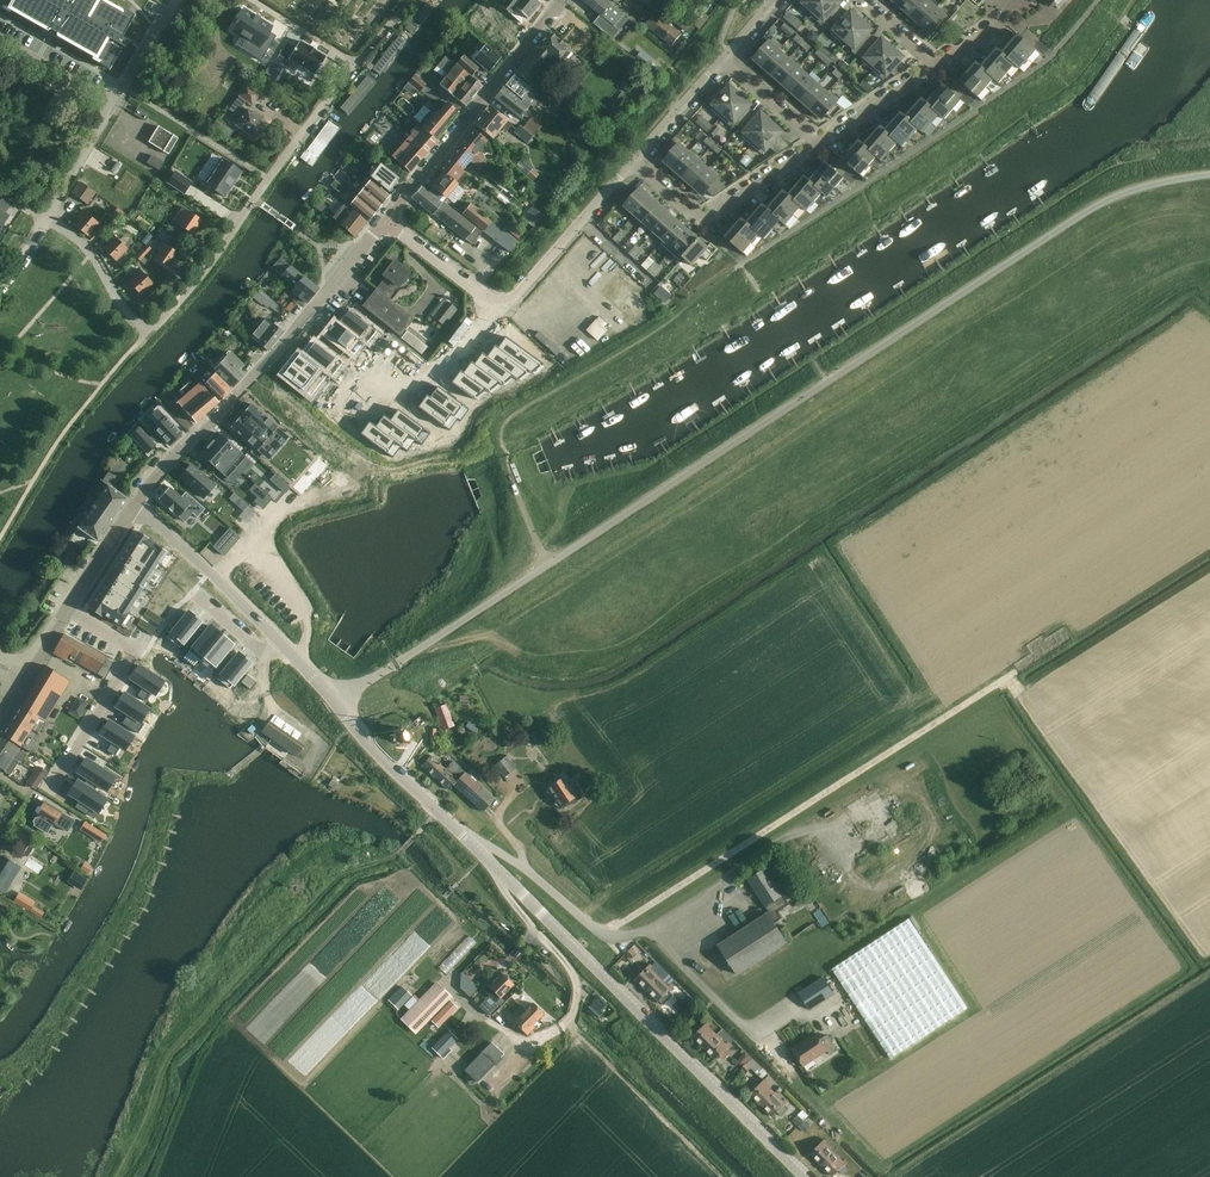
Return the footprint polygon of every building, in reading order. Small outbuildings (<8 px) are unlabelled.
[(1,9),(3,5),(22,16),(23,14),(30,17),(28,20),(48,31),(47,31),(48,32),(49,30),(56,34),(55,36),(56,36),(57,35),(76,46),(77,44),(84,48),(82,50),(101,61),(99,64),(109,70),(122,47),(125,49),(129,42),(122,38),(134,16),(125,10),(123,13),(104,3),(103,5),(96,1),(97,0),(0,0),(0,8),(1,9)] [(497,4),(521,23),(521,22),(520,21),(524,16),(527,19),(540,3),(536,0),(500,0),(497,4)] [(600,15),(620,30),(629,19),(605,0),(583,0),(600,15)] [(824,0),(796,0),(795,1),(811,15),(824,0)] [(843,10),(838,6),(841,2),(838,0),(824,0),(811,15),(821,25),(828,18),(832,22),(833,22),(843,10)] [(901,8),(909,0),(892,0),(901,8)] [(901,8),(902,8),(912,17),(927,0),(909,0),(901,8)] [(912,17),(921,25),(936,8),(927,0),(912,17)] [(1056,9),(1065,0),(1053,0),(1056,9)] [(432,8),(424,2),(405,27),(413,33),(432,8)] [(936,8),(921,25),(931,34),(946,17),(936,8)] [(235,24),(231,30),(247,40),(242,49),(251,54),(260,60),(260,61),(261,61),(276,36),(268,31),(271,26),(244,10),(237,21),(236,20),(234,23),(235,24)] [(702,25),(709,17),(701,10),(694,19),(691,22),(699,29),(702,25)] [(845,40),(861,21),(856,18),(857,17),(851,11),(848,14),(843,10),(833,22),(832,22),(826,29),(842,43),(845,40)] [(686,31),(692,24),(676,11),(670,18),(686,31)] [(672,46),(681,34),(655,13),(645,24),(672,46)] [(799,20),(794,26),(797,29),(802,23),(799,20)] [(857,57),(874,37),(869,33),(872,30),(866,24),(865,25),(861,21),(845,40),(854,48),(852,51),(857,57)] [(790,37),(794,32),(785,24),(781,29),(790,37)] [(560,66),(572,52),(573,51),(549,32),(516,73),(533,87),(553,62),(559,67),(560,66)] [(764,68),(779,51),(770,43),(772,39),(766,34),(751,51),(756,56),(754,59),(764,68)] [(1010,36),(1005,39),(1012,46),(1028,60),(1036,50),(1033,47),(1018,34),(1013,39),(1010,36)] [(800,46),(804,41),(797,35),(793,40),(800,46)] [(406,41),(399,36),(373,70),(380,76),(406,41)] [(873,70),(892,49),(888,45),(888,44),(882,38),(879,42),(874,37),(857,57),(873,70)] [(1020,69),(1028,60),(1005,39),(1000,42),(1003,45),(998,50),(1020,69)] [(287,42),(276,61),(294,72),(298,65),(315,75),(325,57),(316,51),(316,50),(309,46),(309,47),(299,41),(295,47),(287,42)] [(804,41),(800,46),(807,52),(811,47),(804,41)] [(476,51),(471,57),(473,59),(489,72),(501,58),(484,45),(478,53),(476,51)] [(989,50),(984,53),(1007,73),(1015,65),(998,50),(997,48),(992,53),(989,50)] [(823,59),(826,55),(819,49),(815,54),(822,60),(823,59)] [(892,49),(873,70),(884,80),(890,72),(895,77),(909,68),(901,60),(903,57),(897,52),(896,53),(892,49)] [(648,66),(653,60),(641,51),(636,57),(648,66)] [(789,59),(788,59),(779,51),(764,68),(773,76),(789,59)] [(999,83),(1007,73),(984,53),(979,57),(982,59),(978,64),(999,83)] [(446,55),(436,67),(447,75),(444,78),(439,84),(453,97),(465,106),(466,107),(470,101),(465,97),(459,91),(461,89),(471,77),(456,64),(446,55)] [(823,59),(822,60),(829,66),(833,62),(826,55),(823,59)] [(463,56),(456,64),(471,77),(478,69),(478,68),(470,61),(463,56)] [(798,68),(799,68),(801,65),(791,56),(788,59),(789,59),(773,76),(783,85),(798,68)] [(842,59),(837,65),(844,71),(849,66),(842,59)] [(968,64),(963,67),(986,88),(994,78),(978,64),(976,62),(971,67),(968,64)] [(977,97),(986,88),(963,67),(958,70),(961,73),(956,78),(977,97)] [(808,76),(799,68),(798,68),(783,85),(793,93),(808,76)] [(839,80),(843,75),(836,69),(832,74),(839,80)] [(514,73),(503,87),(521,101),(522,99),(530,105),(533,107),(536,102),(537,102),(541,97),(536,92),(532,88),(514,73)] [(414,75),(408,83),(409,84),(417,90),(419,93),(426,84),(415,75),(415,74),(414,75)] [(843,75),(839,80),(844,84),(848,80),(843,75)] [(374,82),(366,76),(340,108),(348,114),(374,82)] [(802,102),(818,85),(808,76),(793,93),(802,102)] [(461,89),(459,91),(465,97),(470,101),(482,87),(471,77),(461,89)] [(865,78),(860,85),(860,86),(864,89),(869,94),(875,90),(868,83),(869,82),(865,78)] [(246,84),(238,96),(252,106),(260,95),(246,84)] [(721,118),(740,96),(735,92),(736,91),(730,86),(727,89),(722,84),(705,103),(721,118)] [(934,86),(930,89),(952,110),(961,100),(959,98),(946,87),(945,86),(942,84),(938,89),(934,86)] [(818,85),(802,102),(812,110),(827,93),(818,85)] [(500,91),(494,98),(520,118),(530,105),(522,99),(521,101),(503,87),(500,91)] [(945,119),(952,110),(930,89),(925,93),(928,95),(923,100),(940,114),(945,119)] [(827,93),(812,110),(822,119),(826,115),(831,119),(845,110),(837,103),(840,99),(830,90),(827,93)] [(740,96),(721,118),(732,127),(735,123),(736,122),(741,127),(753,112),(748,108),(751,104),(745,99),(744,100),(740,96)] [(252,115),(242,107),(245,103),(238,98),(229,110),(237,115),(232,122),(255,139),(265,124),(261,121),(262,119),(254,113),(252,115)] [(913,100),(909,103),(932,124),(940,114),(923,100),(921,98),(917,103),(913,100)] [(433,108),(418,125),(434,138),(448,121),(456,111),(446,103),(440,110),(435,106),(433,108)] [(924,133),(932,124),(909,103),(904,107),(907,109),(902,114),(919,128),(924,133)] [(506,132),(509,128),(511,125),(488,106),(474,123),(492,139),(501,128),(506,132)] [(146,121),(150,115),(137,108),(134,114),(146,121)] [(753,112),(741,127),(745,131),(744,132),(741,136),(752,145),(771,124),(767,120),(767,119),(761,113),(758,116),(753,112)] [(893,114),(888,117),(910,138),(919,128),(902,114),(900,112),(896,117),(893,114)] [(410,127),(414,122),(406,115),(402,121),(410,127)] [(599,124),(591,116),(582,126),(590,133),(599,124)] [(902,147),(910,138),(888,117),(883,121),(886,123),(881,128),(898,142),(902,147)] [(530,118),(522,127),(533,136),(541,127),(530,118)] [(304,150),(300,158),(312,167),(317,160),(316,160),(339,129),(328,121),(306,151),(304,150)] [(709,123),(704,129),(707,133),(713,126),(709,123)] [(771,124),(752,145),(763,154),(769,147),(778,155),(792,146),(780,135),(782,132),(776,126),(775,127),(771,124)] [(418,125),(409,136),(428,151),(433,146),(436,142),(437,141),(437,140),(434,138),(418,125)] [(168,155),(178,139),(158,126),(148,142),(168,155)] [(517,130),(515,132),(528,143),(533,136),(522,127),(520,126),(517,130)] [(872,128),(867,131),(890,151),(898,142),(881,128),(879,126),(875,131),(872,128)] [(458,143),(457,144),(489,170),(493,166),(485,158),(486,158),(477,151),(484,144),(487,141),(471,127),(458,143)] [(698,130),(694,135),(699,140),(703,135),(698,130)] [(882,161),(890,151),(867,131),(862,134),(865,137),(860,142),(882,161)] [(410,173),(428,151),(409,136),(401,146),(391,157),(410,173)] [(585,141),(584,142),(595,152),(601,145),(591,136),(585,141)] [(689,153),(689,152),(680,145),(683,141),(676,136),(661,153),(666,158),(664,161),(674,170),(689,153)] [(711,148),(715,143),(708,137),(704,142),(711,148)] [(851,142),(846,145),(869,166),(877,156),(860,142),(858,140),(854,145),(851,142)] [(715,143),(711,148),(718,154),(722,149),(715,143)] [(437,169),(440,171),(441,173),(442,173),(454,183),(455,182),(463,172),(462,171),(470,162),(477,168),(485,175),(489,171),(489,170),(457,144),(437,169)] [(860,175),(869,166),(846,145),(841,148),(844,151),(839,156),(860,175)] [(699,161),(702,158),(691,149),(689,152),(689,153),(674,170),(684,178),(699,161)] [(352,153),(348,158),(348,159),(354,163),(358,157),(352,153)] [(146,163),(159,170),(163,163),(151,155),(146,163)] [(224,197),(227,192),(239,174),(241,172),(221,159),(213,171),(203,184),(224,197)] [(521,159),(516,165),(527,175),(532,169),(521,159)] [(708,170),(708,169),(699,161),(684,178),(693,187),(708,170)] [(817,164),(813,167),(835,188),(844,178),(842,176),(829,165),(827,164),(825,162),(821,167),(817,164)] [(370,176),(370,177),(388,192),(398,179),(397,179),(380,165),(379,164),(370,176)] [(708,170),(693,187),(703,196),(707,191),(714,197),(728,188),(718,179),(721,175),(711,166),(708,169),(708,170)] [(827,197),(835,188),(813,167),(808,171),(810,173),(806,178),(827,197)] [(361,169),(357,174),(363,179),(367,174),(366,174),(361,169)] [(170,171),(164,181),(167,183),(174,173),(170,171)] [(184,194),(192,183),(175,171),(174,173),(167,183),(184,194)] [(432,187),(428,193),(433,197),(437,200),(438,201),(442,196),(445,198),(446,199),(447,198),(457,186),(458,184),(455,182),(454,183),(442,173),(433,185),(431,187),(432,187)] [(348,175),(344,180),(349,185),(353,180),(348,175)] [(796,178),(792,181),(814,202),(823,192),(806,178),(804,176),(800,181),(796,178)] [(364,189),(382,204),(389,196),(371,180),(364,189)] [(538,180),(535,183),(547,194),(549,191),(538,180)] [(806,211),(814,202),(792,181),(787,185),(789,187),(785,192),(802,206),(806,211)] [(87,205),(96,193),(80,182),(72,193),(87,205)] [(539,212),(551,199),(543,192),(533,182),(527,189),(538,199),(532,206),(539,212)] [(632,218),(651,196),(649,194),(648,195),(646,193),(647,193),(641,187),(637,191),(632,186),(616,204),(632,218)] [(421,187),(411,197),(413,199),(432,214),(433,214),(471,244),(482,231),(510,253),(519,242),(499,226),(492,221),(482,213),(470,203),(464,210),(460,215),(454,211),(453,210),(443,201),(442,202),(441,203),(438,201),(437,200),(433,197),(428,193),(422,188),(421,187)] [(375,212),(382,204),(364,189),(357,197),(375,212)] [(775,192),(771,195),(793,216),(802,206),(785,192),(783,190),(780,194),(779,195),(775,192)] [(785,225),(793,216),(771,195),(766,199),(769,201),(764,206),(780,220),(785,225)] [(642,226),(661,205),(658,203),(658,204),(656,202),(656,201),(651,196),(632,218),(642,226)] [(368,221),(375,212),(357,197),(350,206),(368,221)] [(317,199),(312,205),(322,213),(327,207),(324,204),(320,201),(317,199)] [(0,210),(0,231),(9,217),(5,214),(11,204),(6,201),(0,210)] [(457,204),(453,210),(454,211),(460,215),(464,210),(457,204)] [(754,206),(750,209),(773,229),(780,220),(764,206),(762,204),(759,208),(758,209),(754,206)] [(342,205),(332,218),(336,221),(340,225),(352,235),(355,237),(366,223),(351,210),(350,211),(342,205)] [(651,235),(670,213),(668,211),(667,212),(666,210),(661,205),(642,226),(651,235)] [(117,208),(113,213),(120,218),(124,213),(117,208)] [(191,234),(201,220),(182,208),(177,215),(183,219),(179,225),(191,234)] [(748,215),(743,220),(760,234),(759,235),(764,239),(765,239),(773,229),(750,209),(745,212),(748,215)] [(86,235),(97,222),(82,210),(77,217),(80,220),(75,225),(86,235)] [(535,225),(542,216),(538,212),(530,220),(535,225)] [(124,213),(120,218),(126,224),(131,218),(124,213)] [(670,213),(651,235),(661,243),(680,222),(678,220),(677,221),(675,219),(676,218),(670,213)] [(733,220),(729,223),(752,244),(759,235),(760,234),(743,220),(741,218),(737,223),(733,220)] [(603,220),(599,225),(604,229),(609,224),(603,220)] [(671,252),(690,230),(687,228),(687,229),(685,227),(680,222),(661,243),(671,252)] [(514,223),(507,230),(518,239),(524,232),(514,223)] [(743,253),(752,244),(729,223),(724,226),(727,229),(722,234),(743,253)] [(620,230),(613,239),(617,242),(624,234),(620,230)] [(683,257),(699,239),(697,237),(696,238),(695,236),(695,235),(690,230),(671,252),(681,261),(683,258),(683,257)] [(148,233),(141,241),(145,245),(152,236),(148,233)] [(116,260),(127,249),(113,235),(107,242),(110,245),(105,250),(116,260)] [(683,257),(683,258),(693,266),(702,256),(707,261),(718,249),(711,243),(708,247),(703,242),(703,243),(701,241),(699,239),(683,257)] [(169,266),(178,253),(163,242),(158,250),(161,252),(157,258),(169,266)] [(147,244),(141,250),(146,255),(152,249),(147,244)] [(629,253),(632,256),(633,256),(640,248),(636,245),(629,253)] [(633,256),(632,256),(636,259),(643,251),(640,248),(633,256)] [(141,250),(135,256),(141,261),(146,256),(146,255),(141,250)] [(718,260),(722,255),(717,250),(712,256),(718,260)] [(399,336),(413,319),(387,299),(409,272),(394,260),(382,275),(385,277),(375,290),(362,306),(399,336)] [(308,304),(319,289),(285,262),(276,272),(301,293),(298,296),(308,304)] [(655,262),(648,270),(651,274),(655,277),(656,276),(662,269),(659,265),(657,263),(655,262)] [(140,293),(152,283),(139,268),(134,274),(136,276),(130,282),(140,293)] [(661,286),(654,294),(665,304),(672,295),(661,286)] [(280,296),(275,302),(281,307),(286,301),(280,296)] [(282,308),(268,297),(262,304),(268,308),(269,306),(278,313),(282,308)] [(451,305),(438,321),(444,326),(457,310),(451,305)] [(343,316),(339,321),(367,343),(376,332),(348,310),(347,311),(345,310),(341,315),(343,316)] [(598,341),(608,331),(604,328),(607,324),(599,317),(586,331),(598,341)] [(268,351),(283,332),(266,319),(251,336),(268,351)] [(334,322),(325,333),(353,355),(362,344),(334,322)] [(421,354),(427,347),(406,331),(401,339),(421,354)] [(494,345),(493,346),(531,373),(534,375),(544,366),(541,364),(542,364),(505,336),(497,347),(494,345)] [(310,344),(303,352),(308,356),(333,375),(342,364),(317,345),(314,347),(310,344)] [(483,354),(517,380),(517,379),(520,382),(531,373),(493,346),(486,356),(483,354)] [(391,347),(386,353),(390,356),(395,350),(391,347)] [(369,350),(365,356),(369,359),(373,353),(369,350)] [(233,387),(244,376),(238,370),(243,365),(231,353),(214,369),(232,387),(233,387)] [(299,353),(290,364),(318,386),(327,376),(299,353)] [(472,363),(503,386),(506,388),(517,380),(483,354),(475,365),(472,363)] [(461,372),(489,393),(490,393),(493,395),(503,386),(472,363),(464,374),(461,372)] [(290,364),(282,375),(310,397),(318,386),(290,364)] [(198,372),(194,376),(198,380),(202,376),(198,372)] [(461,372),(452,384),(475,400),(476,400),(479,402),(489,393),(461,372)] [(205,384),(205,385),(220,400),(221,400),(232,388),(217,374),(216,373),(205,384)] [(345,379),(342,383),(348,387),(351,383),(345,379)] [(208,392),(199,382),(199,383),(195,387),(183,397),(177,402),(186,412),(196,423),(218,402),(209,392),(208,392)] [(429,397),(428,398),(463,423),(471,412),(440,388),(438,390),(439,390),(432,399),(429,397)] [(338,393),(334,398),(338,401),(342,396),(338,393)] [(421,407),(420,409),(452,432),(460,421),(463,424),(463,423),(428,398),(428,399),(421,408),(421,407)] [(243,413),(241,415),(267,438),(277,427),(251,404),(249,406),(247,405),(241,411),(243,413)] [(343,408),(341,412),(346,416),(349,412),(343,408)] [(157,409),(146,420),(155,430),(169,446),(171,448),(183,435),(164,415),(157,409)] [(383,416),(382,416),(422,445),(430,433),(397,409),(389,420),(383,416)] [(233,424),(230,427),(256,450),(267,438),(241,415),(239,417),(237,416),(231,422),(233,424)] [(368,422),(407,451),(415,440),(421,445),(422,445),(382,416),(375,426),(368,422)] [(368,422),(360,434),(392,457),(400,446),(407,451),(368,422)] [(138,429),(131,437),(149,452),(156,444),(138,429)] [(218,432),(209,443),(236,467),(245,457),(218,432)] [(352,437),(345,447),(365,461),(372,451),(352,437)] [(209,443),(199,453),(226,478),(236,467),(209,443)] [(98,542),(128,499),(117,491),(119,488),(115,485),(129,465),(119,458),(102,481),(107,485),(77,528),(78,528),(70,540),(82,548),(91,537),(98,542)] [(190,465),(178,479),(203,502),(216,488),(190,465)] [(275,474),(269,480),(285,493),(290,488),(275,474)] [(254,483),(248,490),(257,498),(263,491),(254,483)] [(169,487),(157,500),(178,519),(187,510),(197,519),(205,511),(185,493),(181,498),(169,487)] [(240,499),(235,504),(243,511),(247,506),(240,499)] [(229,529),(213,547),(223,556),(239,537),(229,529)] [(138,531),(88,608),(99,614),(101,615),(102,614),(120,625),(128,612),(127,611),(142,588),(143,589),(167,552),(147,539),(148,538),(138,531)] [(148,609),(144,615),(160,626),(164,619),(148,609)] [(188,611),(167,637),(179,647),(187,638),(192,642),(201,631),(196,627),(200,621),(188,611)] [(141,619),(137,625),(153,636),(157,629),(141,619)] [(209,625),(188,651),(200,661),(221,635),(209,625)] [(64,634),(54,653),(66,660),(69,653),(71,654),(69,658),(73,660),(97,674),(97,673),(104,677),(111,663),(105,660),(106,658),(64,634)] [(221,635),(200,661),(211,670),(227,652),(232,645),(221,635)] [(229,654),(219,665),(225,669),(217,679),(229,689),(250,663),(238,653),(234,658),(229,654)] [(139,665),(130,679),(142,687),(137,695),(145,700),(151,692),(155,695),(163,681),(139,665)] [(13,719),(3,735),(19,745),(33,725),(35,722),(38,717),(45,721),(69,680),(45,666),(21,706),(13,719)] [(246,675),(241,682),(246,686),(251,679),(246,675)] [(251,679),(246,686),(250,690),(256,683),(251,679)] [(124,693),(115,706),(127,714),(122,723),(138,733),(142,727),(143,725),(144,724),(140,721),(147,710),(148,709),(124,693)] [(459,704),(468,704),(468,696),(459,695),(459,704)] [(78,699),(69,714),(78,719),(87,704),(78,699)] [(442,731),(454,726),(445,704),(434,708),(442,731)] [(392,736),(392,737),(392,738),(392,739),(393,740),(393,741),(394,742),(395,743),(395,744),(396,744),(397,745),(398,745),(399,746),(400,746),(401,746),(402,746),(403,746),(404,746),(405,745),(406,745),(407,745),(407,744),(408,744),(409,743),(409,742),(410,741),(410,740),(411,739),(411,738),(411,737),(411,736),(411,735),(418,729),(424,724),(419,717),(412,722),(406,728),(405,728),(404,728),(404,727),(403,727),(402,727),(401,727),(400,727),(399,727),(398,728),(397,728),(396,729),(395,730),(394,730),(394,731),(393,732),(393,733),(393,734),(392,735),(392,736)] [(108,721),(100,734),(112,742),(107,751),(115,756),(120,747),(124,750),(133,736),(108,721)] [(269,721),(262,731),(272,738),(290,751),(296,755),(304,745),(270,721),(269,721)] [(469,723),(465,728),(474,735),(478,731),(469,723)] [(528,735),(535,745),(542,740),(535,730),(528,735)] [(27,754),(19,749),(1,737),(0,740),(0,767),(5,770),(4,771),(10,774),(18,761),(13,758),(13,757),(22,763),(27,754)] [(430,756),(421,765),(433,776),(448,790),(453,785),(483,811),(494,799),(465,772),(460,768),(461,768),(454,761),(453,760),(445,769),(433,758),(430,756)] [(506,756),(494,765),(503,777),(504,777),(515,768),(515,767),(506,756)] [(85,759),(77,772),(87,779),(84,784),(94,791),(98,785),(106,791),(114,777),(85,759)] [(34,771),(43,778),(47,772),(38,765),(34,771)] [(36,789),(43,778),(34,771),(26,783),(36,789)] [(563,776),(546,787),(559,807),(561,809),(570,804),(574,804),(577,799),(581,796),(575,786),(572,782),(568,784),(563,776)] [(601,785),(596,776),(591,779),(590,777),(581,782),(582,784),(580,785),(586,795),(601,785)] [(77,781),(69,794),(79,801),(75,807),(83,813),(88,806),(98,812),(106,799),(94,791),(84,784),(84,785),(77,781)] [(35,818),(33,821),(34,824),(33,825),(47,833),(52,824),(53,825),(54,823),(67,832),(69,829),(74,820),(66,815),(61,812),(61,811),(45,801),(41,806),(38,807),(35,810),(37,813),(36,815),(39,816),(38,818),(35,818)] [(20,832),(13,844),(18,848),(16,851),(26,857),(27,856),(28,856),(37,842),(20,832)] [(0,861),(0,890),(4,893),(20,867),(3,856),(0,861)] [(39,874),(43,866),(28,856),(27,856),(26,857),(22,864),(39,874)] [(782,918),(777,911),(788,903),(766,868),(748,880),(769,912),(768,913),(767,913),(718,945),(737,975),(787,943),(774,923),(782,918)] [(79,886),(85,877),(74,871),(69,880),(79,886)] [(17,894),(13,901),(28,911),(29,910),(33,904),(31,903),(21,897),(17,894)] [(9,906),(0,901),(0,916),(3,917),(9,906)] [(30,911),(29,911),(40,918),(44,912),(38,909),(33,906),(30,911)] [(873,942),(832,969),(890,1058),(899,1052),(967,1007),(908,918),(873,942)] [(467,937),(440,966),(447,973),(475,944),(467,937)] [(631,958),(635,953),(631,948),(626,953),(631,958)] [(650,964),(635,979),(646,991),(652,985),(660,977),(659,977),(664,972),(656,964),(652,967),(650,964)] [(652,985),(646,991),(658,1002),(659,1001),(664,1005),(673,995),(669,991),(673,987),(671,985),(675,981),(665,971),(664,972),(659,977),(660,977),(652,985)] [(488,996),(479,1006),(488,1016),(499,1005),(504,1001),(501,997),(512,985),(511,983),(512,982),(507,977),(506,978),(501,974),(489,986),(484,992),(488,996)] [(469,996),(478,987),(467,977),(460,984),(460,987),(469,996)] [(816,1010),(828,1002),(826,999),(834,994),(823,977),(799,993),(810,1010),(814,1006),(816,1010)] [(415,1033),(450,996),(436,982),(417,1002),(412,997),(404,1005),(409,1010),(401,1019),(415,1033)] [(398,1009),(411,996),(401,986),(388,1000),(398,1009)] [(680,998),(675,1003),(678,1006),(683,1011),(686,1008),(688,1006),(689,1006),(694,1000),(693,999),(689,995),(688,994),(682,1000),(680,998)] [(594,1002),(591,1005),(593,1008),(595,1010),(598,1007),(601,1010),(607,1004),(599,995),(599,996),(593,1001),(594,1002)] [(450,1000),(431,1021),(438,1028),(457,1007),(450,1000)] [(521,1019),(516,1024),(527,1036),(535,1028),(532,1025),(543,1014),(533,1004),(520,1017),(521,1019)] [(693,1010),(689,1006),(688,1006),(683,1011),(688,1016),(693,1010)] [(707,1021),(692,1036),(703,1048),(717,1034),(709,1026),(710,1024),(707,1021)] [(717,1034),(703,1048),(704,1048),(715,1059),(719,1055),(726,1048),(731,1044),(730,1043),(734,1040),(722,1028),(717,1034)] [(433,1046),(431,1048),(433,1049),(440,1056),(449,1048),(457,1039),(448,1030),(433,1046)] [(820,1039),(817,1033),(792,1050),(803,1066),(827,1050),(830,1055),(837,1050),(827,1034),(820,1039)] [(476,1082),(503,1054),(491,1043),(464,1071),(467,1073),(463,1078),(471,1085),(475,1081),(476,1082)] [(746,1052),(741,1057),(742,1058),(742,1059),(746,1063),(752,1057),(747,1053),(746,1052)] [(744,1071),(737,1076),(740,1080),(747,1074),(746,1073),(752,1068),(762,1079),(767,1074),(768,1073),(763,1068),(762,1068),(761,1067),(761,1066),(752,1057),(746,1063),(741,1068),(744,1071)] [(737,1068),(731,1075),(733,1077),(740,1070),(737,1068)] [(765,1079),(749,1094),(761,1105),(775,1092),(766,1083),(768,1082),(765,1079)] [(824,1083),(818,1087),(822,1093),(828,1088),(824,1083)] [(775,1092),(761,1105),(773,1117),(777,1112),(782,1116),(788,1110),(784,1106),(788,1101),(785,1099),(783,1100),(775,1092)] [(798,1114),(793,1120),(794,1121),(799,1126),(804,1120),(800,1116),(799,1115),(798,1114)] [(804,1120),(799,1126),(803,1130),(809,1125),(804,1120)] [(815,1148),(809,1154),(821,1166),(835,1152),(826,1143),(828,1142),(825,1139),(820,1143),(815,1148)] [(821,1166),(832,1176),(839,1171),(842,1174),(847,1169),(844,1166),(848,1162),(845,1158),(843,1160),(835,1153),(835,1152),(821,1166)]
